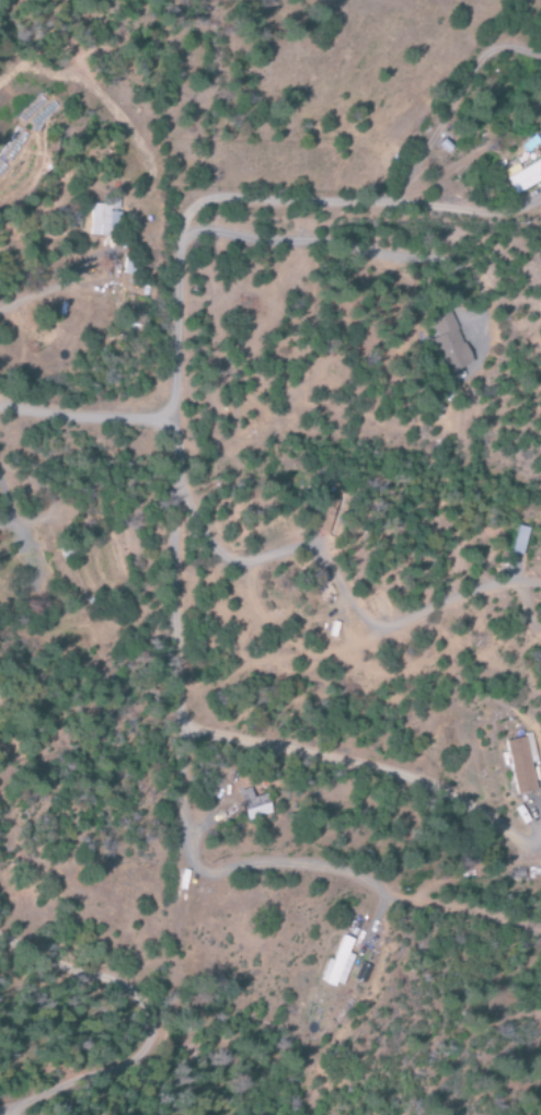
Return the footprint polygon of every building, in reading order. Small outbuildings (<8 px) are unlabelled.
[(513,195),(540,180),(540,159),(504,178),(513,195)] [(117,199),(98,198),(98,204),(89,204),(89,221),(81,220),(81,234),(106,235),(106,225),(116,226),(117,199)] [(425,320),(432,338),(428,340),(443,375),(470,364),(448,311),(425,320)] [(527,529),(516,526),(509,554),(520,556),(527,529)] [(531,764),(539,762),(531,734),(524,736),(531,764)] [(536,791),(524,738),(503,742),(515,796),(536,791)] [(267,795),(251,797),(250,789),(239,791),(244,820),(271,816),(267,795)] [(346,954),(351,940),(339,936),(330,961),(324,959),(317,980),(340,989),(352,956),(346,954)] [(353,979),(365,984),(372,968),(360,963),(353,979)]
